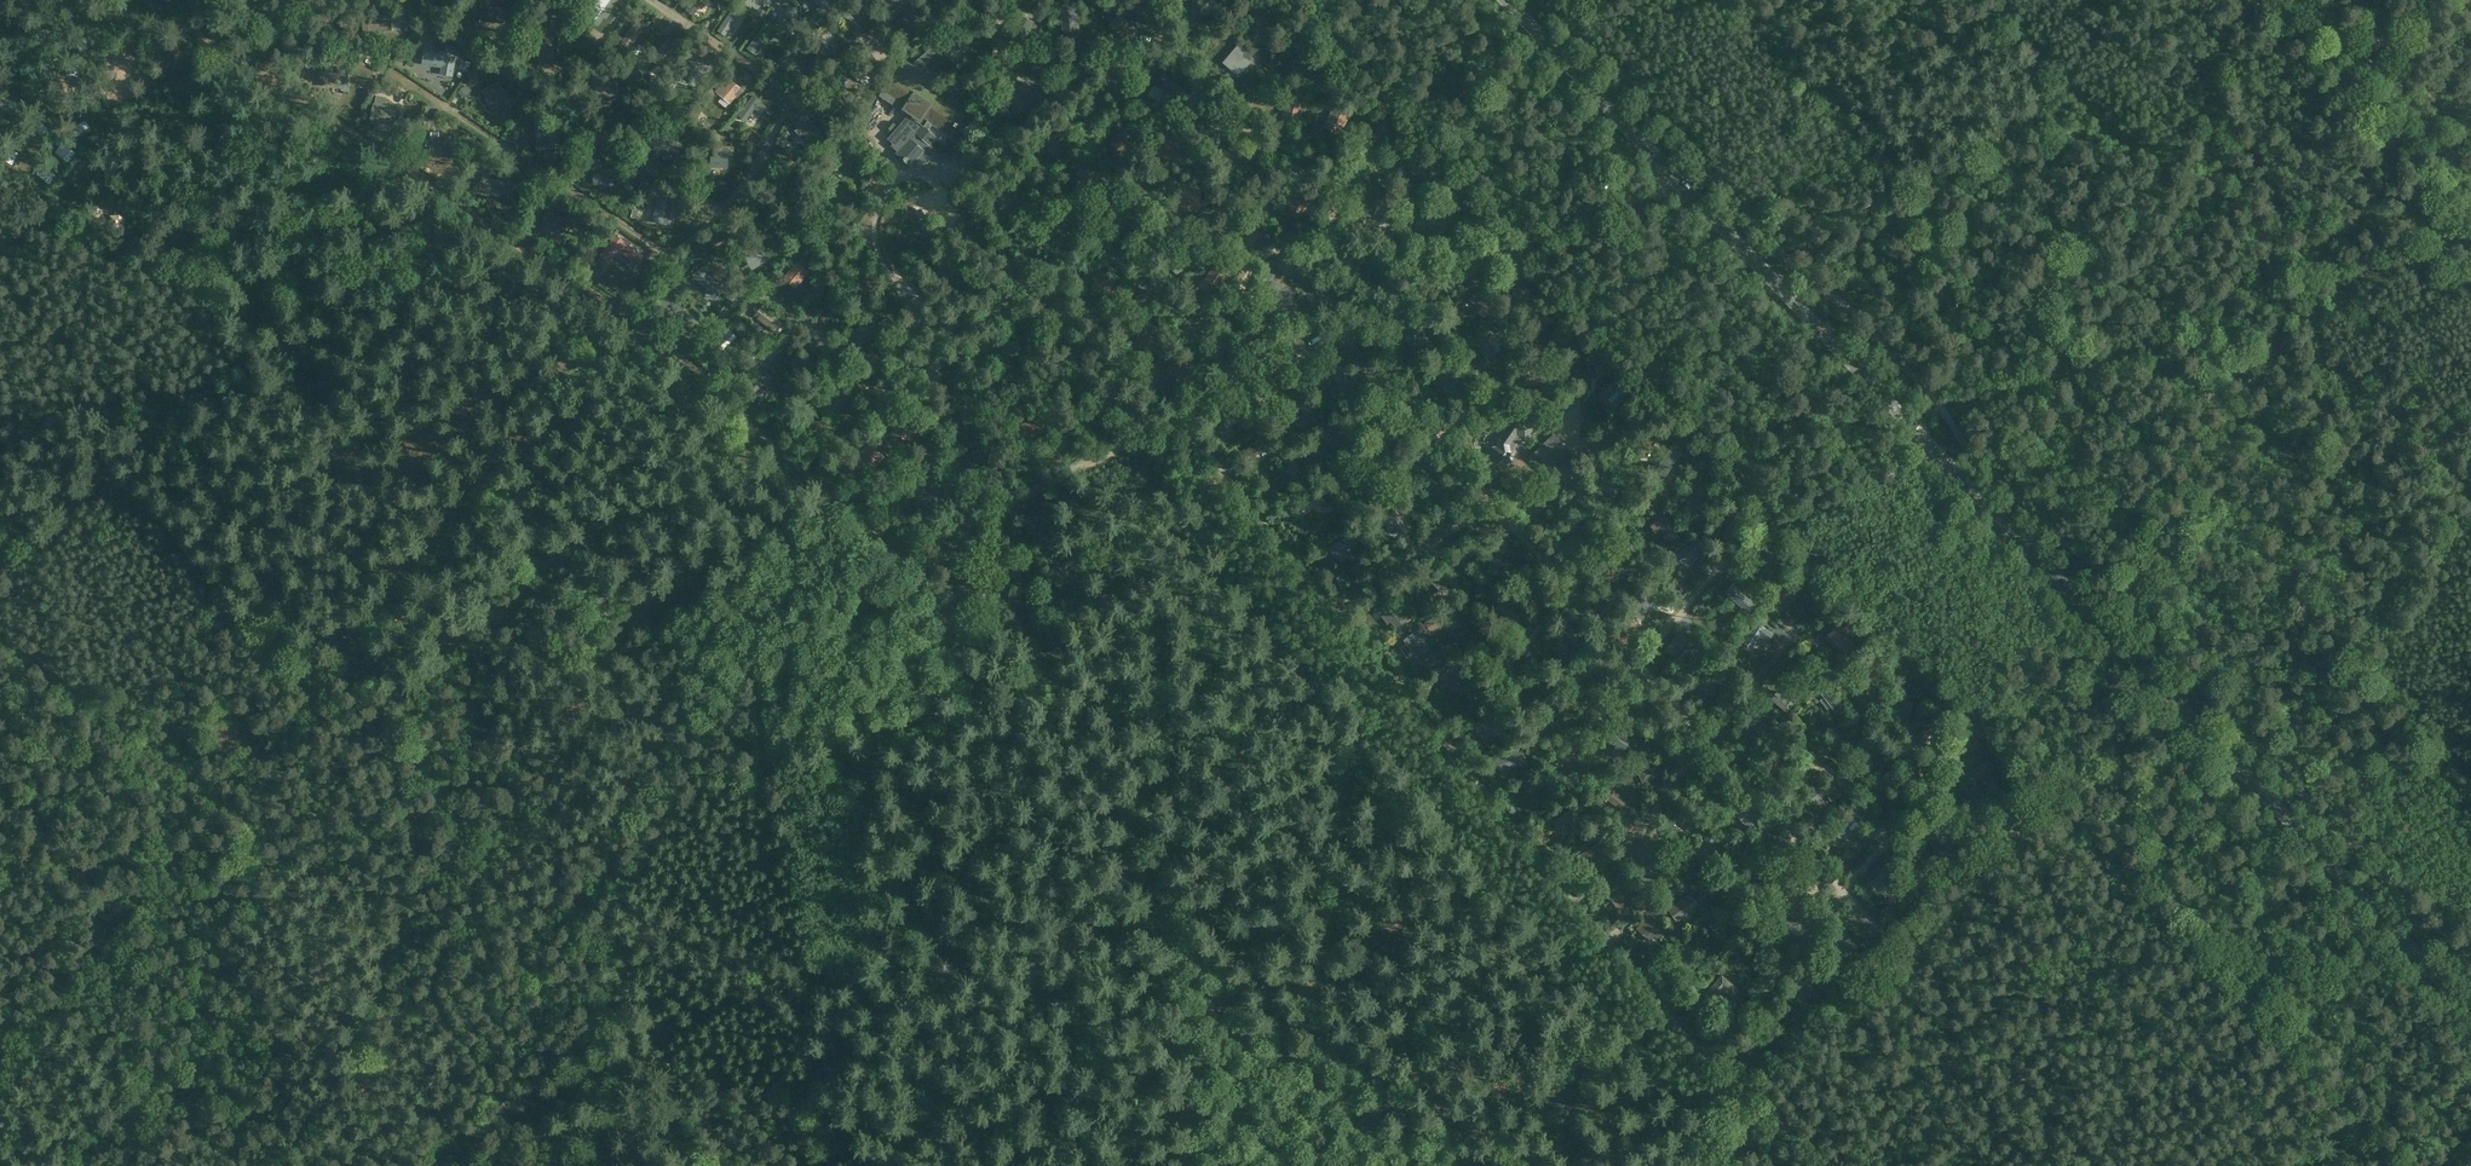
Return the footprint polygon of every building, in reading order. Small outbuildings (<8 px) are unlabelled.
[(481,22),(506,24),(507,8),(488,7),(488,0),(482,0),(482,6),(482,12),(481,22)] [(705,0),(693,0),(686,10),(688,11),(694,16),(705,0)] [(830,15),(835,10),(825,0),(815,0),(830,15)] [(938,1),(942,5),(944,3),(951,12),(958,6),(953,0),(939,0),(938,1)] [(1193,11),(1208,11),(1209,0),(1193,0),(1193,11)] [(1279,15),(1260,0),(1246,18),(1264,33),(1279,15)] [(725,2),(718,3),(719,10),(726,9),(725,2)] [(588,3),(587,13),(596,14),(595,17),(589,17),(589,23),(596,24),(597,18),(615,21),(618,8),(588,3)] [(1233,11),(1226,5),(1222,11),(1229,16),(1233,11)] [(796,33),(797,8),(787,7),(785,32),(796,33)] [(760,9),(757,14),(763,17),(766,12),(760,9)] [(729,37),(744,15),(737,10),(721,32),(729,37)] [(912,10),(902,17),(919,40),(928,33),(921,23),(912,10)] [(839,18),(856,37),(864,30),(847,11),(839,18)] [(1120,14),(1111,24),(1132,42),(1141,32),(1120,14)] [(959,23),(954,17),(946,23),(951,29),(959,23)] [(393,18),(370,18),(370,32),(394,31),(393,18)] [(625,38),(634,44),(647,24),(638,18),(625,38)] [(820,27),(825,22),(821,18),(816,23),(820,27)] [(751,19),(748,25),(754,29),(758,23),(751,19)] [(1039,32),(1033,36),(1043,50),(1064,36),(1058,28),(1044,39),(1039,32)] [(966,43),(954,30),(953,29),(936,44),(950,60),(960,51),(959,50),(966,43)] [(624,37),(618,32),(612,40),(619,44),(624,37)] [(762,49),(767,42),(764,40),(765,38),(758,33),(752,40),(751,39),(742,50),(751,57),(759,47),(762,49)] [(895,51),(881,33),(876,37),(889,55),(895,51)] [(825,59),(832,54),(816,36),(810,41),(825,59)] [(673,40),(668,37),(654,58),(667,67),(681,46),(673,40)] [(634,44),(625,38),(621,45),(629,51),(634,44)] [(537,46),(539,56),(540,66),(556,63),(556,61),(561,60),(559,47),(546,49),(545,44),(537,46)] [(872,51),(866,44),(862,48),(868,55),(872,51)] [(1252,58),(1237,45),(1235,47),(1221,64),(1237,77),(1252,58)] [(917,88),(918,88),(917,87),(926,74),(923,72),(938,51),(934,46),(912,64),(904,60),(895,73),(886,86),(908,101),(907,101),(908,101),(904,106),(912,111),(909,115),(914,119),(891,145),(917,167),(934,148),(928,143),(934,137),(927,131),(933,122),(950,134),(949,134),(950,135),(963,115),(962,114),(962,115),(961,114),(945,104),(937,99),(936,100),(917,88)] [(422,64),(441,68),(440,74),(453,76),(457,57),(424,51),(422,64)] [(1300,51),(1293,63),(1304,69),(1302,73),(1308,75),(1309,72),(1315,75),(1322,63),(1300,51)] [(711,64),(693,53),(680,74),(698,85),(711,64)] [(462,61),(460,70),(469,72),(470,62),(462,61)] [(870,78),(857,61),(849,66),(863,83),(870,78)] [(1036,62),(1033,69),(1040,71),(1042,64),(1036,62)] [(879,65),(872,68),(876,74),(882,71),(879,65)] [(605,74),(593,74),(594,88),(597,87),(598,97),(619,97),(619,81),(605,82),(605,74)] [(1168,92),(1157,104),(1165,111),(1183,90),(1164,74),(1157,82),(1168,92)] [(873,84),(869,79),(864,83),(868,88),(873,84)] [(722,83),(716,91),(731,105),(737,97),(735,95),(742,88),(733,80),(727,87),(722,83)] [(1044,89),(1025,83),(1019,81),(1016,92),(1030,96),(1025,111),(1036,115),(1044,89)] [(1102,87),(1096,83),(1091,91),(1097,95),(1102,87)] [(502,109),(502,95),(488,96),(488,87),(480,87),(481,111),(497,111),(497,109),(502,109)] [(465,89),(461,95),(466,98),(470,92),(465,89)] [(716,93),(711,89),(705,96),(710,100),(716,93)] [(1066,96),(1059,93),(1056,99),(1064,103),(1066,96)] [(754,95),(740,116),(748,121),(756,109),(769,118),(774,111),(761,102),(762,101),(754,95)] [(830,101),(825,96),(816,104),(820,109),(817,112),(822,119),(826,116),(828,118),(844,104),(836,95),(830,101)] [(398,108),(383,105),(385,98),(377,96),(375,103),(374,103),(370,120),(394,125),(398,108)] [(1305,103),(1286,98),(1279,124),(1298,129),(1305,103)] [(1358,107),(1352,103),(1349,109),(1355,112),(1358,107)] [(1336,104),(1323,128),(1338,137),(1352,112),(1336,104)] [(807,114),(795,124),(809,141),(822,131),(807,114)] [(1116,149),(1114,152),(1120,156),(1122,154),(1125,155),(1140,132),(1125,123),(1110,145),(1116,149)] [(729,125),(725,130),(730,134),(734,129),(729,125)] [(895,126),(888,138),(893,141),(901,130),(895,126)] [(546,128),(538,128),(538,148),(553,147),(553,145),(560,145),(559,131),(547,132),(546,128)] [(718,135),(723,140),(728,135),(722,130),(718,135)] [(664,131),(652,131),(653,145),(656,145),(657,156),(673,155),(673,152),(678,152),(678,139),(664,139),(664,131)] [(432,136),(432,157),(453,157),(453,142),(440,142),(440,136),(432,136)] [(1233,141),(1227,150),(1243,160),(1245,162),(1251,165),(1257,156),(1233,141)] [(711,169),(729,169),(729,159),(733,159),(734,147),(718,146),(717,157),(711,157),(711,169)] [(794,164),(789,158),(784,163),(790,168),(794,164)] [(610,182),(616,181),(615,169),(600,169),(599,161),(594,161),(595,185),(610,185),(610,182)] [(511,183),(490,178),(491,174),(484,172),(479,191),(499,196),(500,194),(508,195),(511,183)] [(1310,203),(1305,200),(1286,189),(1280,200),(1291,206),(1286,214),(1300,222),(1310,203)] [(1116,191),(1112,199),(1119,202),(1123,194),(1116,191)] [(1408,191),(1404,195),(1409,201),(1413,196),(1408,191)] [(1102,192),(1100,199),(1107,201),(1109,194),(1102,192)] [(658,198),(653,221),(670,224),(675,201),(658,198)] [(561,232),(561,229),(566,230),(567,217),(555,217),(555,211),(547,211),(546,231),(561,232)] [(871,216),(860,211),(855,220),(866,226),(871,216)] [(617,235),(601,257),(609,263),(615,255),(618,250),(632,261),(639,252),(617,235)] [(761,241),(740,254),(744,259),(752,254),(754,256),(761,266),(772,259),(761,241)] [(1219,256),(1212,251),(1209,256),(1215,261),(1219,256)] [(1218,258),(1213,265),(1203,280),(1210,285),(1208,288),(1217,294),(1234,268),(1218,258)] [(797,261),(783,278),(796,289),(810,272),(797,261)] [(1042,286),(1041,293),(1043,295),(1051,293),(1065,277),(1062,274),(1065,271),(1062,269),(1060,271),(1057,269),(1042,286)] [(1261,275),(1273,280),(1276,275),(1264,269),(1261,275)] [(1318,277),(1311,281),(1319,294),(1326,289),(1318,277)] [(1170,284),(1165,280),(1159,287),(1164,291),(1170,284)] [(1479,312),(1482,315),(1484,313),(1487,316),(1495,307),(1477,291),(1469,299),(1481,310),(1479,312)] [(702,295),(687,307),(696,320),(712,308),(702,295)] [(1538,315),(1540,307),(1535,307),(1530,306),(1527,322),(1533,323),(1553,326),(1554,318),(1539,315),(1538,315)] [(862,314),(859,308),(853,311),(855,317),(862,314)] [(765,310),(758,319),(774,332),(781,323),(765,310)] [(743,313),(739,317),(745,322),(749,318),(743,313)] [(857,346),(871,342),(877,341),(877,336),(881,336),(881,338),(886,336),(901,331),(890,317),(877,324),(879,329),(878,329),(875,329),(875,325),(856,328),(857,346)] [(1124,318),(1120,326),(1127,329),(1130,321),(1124,318)] [(1421,326),(1406,335),(1417,354),(1432,346),(1421,326)] [(1485,358),(1496,351),(1490,342),(1502,334),(1497,326),(1474,342),(1485,358)] [(728,327),(707,346),(716,356),(737,337),(728,327)] [(741,339),(736,344),(741,350),(746,345),(741,339)] [(1590,354),(1598,379),(1614,374),(1610,362),(1603,364),(1599,352),(1590,354)] [(1338,367),(1329,375),(1340,389),(1346,395),(1356,387),(1348,378),(1338,367)] [(762,368),(745,385),(756,394),(765,385),(773,377),(762,368)] [(1620,374),(1600,396),(1607,402),(1620,387),(1629,395),(1635,388),(1620,374)] [(807,379),(803,385),(808,389),(812,383),(807,379)] [(1366,400),(1362,394),(1355,398),(1359,403),(1366,400)] [(1390,420),(1379,397),(1369,401),(1380,425),(1381,425),(1390,420)] [(1247,412),(1243,405),(1221,418),(1227,428),(1239,420),(1245,430),(1255,424),(1247,412)] [(919,416),(897,410),(890,436),(912,442),(919,416)] [(1499,446),(1493,446),(1496,465),(1515,461),(1513,452),(1522,439),(1526,442),(1537,427),(1517,413),(1500,437),(1501,437),(1498,442),(1499,446)] [(1352,445),(1344,416),(1334,419),(1342,448),(1352,445)] [(1297,438),(1292,430),(1288,433),(1293,440),(1297,438)] [(1268,432),(1248,450),(1255,458),(1275,439),(1268,432)] [(1529,458),(1546,475),(1571,451),(1554,434),(1529,458)] [(867,443),(864,447),(849,464),(866,478),(884,458),(867,443)] [(1666,449),(1654,477),(1663,480),(1674,452),(1666,449)] [(931,453),(923,450),(920,457),(928,460),(931,453)] [(902,471),(894,464),(889,471),(896,477),(902,471)] [(1429,477),(1435,508),(1446,506),(1440,475),(1429,477)] [(1607,475),(1587,491),(1594,499),(1603,491),(1610,499),(1620,490),(1607,475)] [(1318,487),(1294,506),(1301,515),(1324,496),(1318,487)] [(1582,496),(1577,501),(1581,505),(1586,500),(1582,496)] [(1687,501),(1685,499),(1680,496),(1676,501),(1683,505),(1687,501)] [(1332,499),(1327,503),(1333,510),(1338,506),(1332,499)] [(1401,503),(1381,515),(1390,530),(1396,526),(1402,536),(1415,528),(1401,503)] [(1368,517),(1364,511),(1357,515),(1361,522),(1368,517)] [(1738,513),(1729,526),(1727,524),(1725,528),(1727,529),(1723,535),(1732,542),(1747,519),(1738,513)] [(1655,521),(1664,534),(1662,536),(1665,539),(1667,538),(1669,542),(1679,535),(1665,514),(1655,521)] [(1588,542),(1590,531),(1563,524),(1560,535),(1588,542)] [(1688,525),(1681,529),(1685,535),(1692,530),(1688,525)] [(1355,530),(1329,548),(1335,557),(1362,539),(1355,530)] [(1474,543),(1459,551),(1464,560),(1488,545),(1483,536),(1473,541),(1474,543)] [(1675,566),(1700,551),(1695,542),(1670,556),(1675,566)] [(1758,561),(1753,570),(1769,578),(1780,556),(1771,552),(1765,564),(1758,561)] [(1492,555),(1488,573),(1514,578),(1516,570),(1500,566),(1501,556),(1492,555)] [(1612,567),(1635,579),(1636,580),(1641,570),(1616,558),(1612,567)] [(1434,571),(1428,577),(1440,590),(1432,597),(1440,604),(1453,591),(1434,571)] [(1759,582),(1755,587),(1758,590),(1763,585),(1759,582)] [(1518,592),(1507,585),(1504,591),(1514,597),(1518,592)] [(1737,587),(1729,595),(1741,607),(1747,613),(1758,601),(1752,596),(1749,599),(1737,587)] [(1648,589),(1638,618),(1646,621),(1657,592),(1648,589)] [(1392,599),(1379,608),(1376,610),(1387,627),(1391,624),(1396,631),(1409,623),(1405,618),(1409,615),(1402,605),(1398,608),(1392,599)] [(1522,617),(1511,608),(1502,601),(1495,610),(1516,625),(1522,617)] [(1743,638),(1751,643),(1756,636),(1768,644),(1773,636),(1753,622),(1743,638)] [(1570,624),(1562,632),(1571,641),(1580,633),(1570,624)] [(1838,625),(1825,636),(1844,656),(1856,645),(1838,625)] [(1416,628),(1395,645),(1399,652),(1416,640),(1421,646),(1426,642),(1416,628)] [(1683,629),(1664,650),(1673,657),(1685,645),(1692,652),(1700,645),(1691,636),(1683,629)] [(1480,641),(1474,644),(1479,651),(1484,647),(1480,641)] [(1398,658),(1414,651),(1412,646),(1396,653),(1398,658)] [(1443,661),(1441,655),(1432,658),(1435,666),(1440,664),(1439,663),(1443,661)] [(1577,659),(1572,655),(1567,660),(1572,664),(1577,659)] [(1724,657),(1717,662),(1720,666),(1727,661),(1724,657)] [(1471,688),(1463,678),(1452,666),(1438,678),(1452,693),(1456,690),(1462,697),(1471,688)] [(1717,667),(1698,682),(1704,690),(1715,681),(1723,691),(1730,685),(1717,667)] [(1551,683),(1529,670),(1524,678),(1546,691),(1551,683)] [(1819,692),(1823,697),(1819,700),(1827,710),(1830,707),(1835,714),(1844,707),(1828,686),(1819,692)] [(1795,687),(1785,699),(1777,691),(1769,700),(1786,714),(1803,694),(1795,687)] [(1654,715),(1662,709),(1645,689),(1637,696),(1654,715)] [(1472,692),(1466,696),(1471,703),(1477,698),(1472,692)] [(1820,696),(1817,692),(1811,697),(1815,701),(1820,696)] [(1548,703),(1544,699),(1538,704),(1542,708),(1548,703)] [(1895,713),(1894,717),(1897,718),(1895,723),(1906,727),(1914,702),(1904,699),(1898,714),(1895,713)] [(1532,725),(1539,734),(1560,716),(1552,708),(1532,725)] [(1761,736),(1768,730),(1752,713),(1732,730),(1741,740),(1754,729),(1761,736)] [(1650,722),(1643,716),(1638,722),(1645,728),(1650,722)] [(1670,718),(1651,735),(1659,744),(1678,727),(1670,718)] [(1770,723),(1775,728),(1779,723),(1775,718),(1770,723)] [(1493,723),(1488,723),(1472,721),(1472,731),(1506,733),(1506,724),(1493,723)] [(1803,743),(1796,749),(1800,753),(1807,747),(1803,743)] [(1538,745),(1533,748),(1536,754),(1542,751),(1538,745)] [(1616,746),(1613,752),(1621,756),(1624,751),(1616,746)] [(1523,750),(1496,759),(1499,771),(1517,765),(1518,765),(1519,764),(1520,768),(1528,765),(1527,762),(1523,751),(1523,750)] [(1906,759),(1900,754),(1896,759),(1902,763),(1906,759)] [(1619,760),(1615,767),(1620,770),(1624,763),(1619,760)] [(1656,767),(1648,770),(1645,762),(1635,767),(1642,784),(1660,777),(1656,767)] [(1984,763),(1964,777),(1967,781),(1970,785),(1977,780),(1981,777),(1991,791),(2000,785),(1984,763)] [(1531,795),(1543,787),(1550,797),(1559,791),(1546,772),(1525,785),(1531,795)] [(1723,793),(1727,787),(1706,773),(1702,780),(1723,793)] [(1861,777),(1856,781),(1859,785),(1864,781),(1861,777)] [(1831,780),(1809,792),(1814,802),(1827,795),(1831,801),(1840,795),(1831,780)] [(1849,784),(1843,788),(1846,793),(1852,790),(1849,784)] [(1601,794),(1605,797),(1603,799),(1606,802),(1608,800),(1620,810),(1628,801),(1608,785),(1601,794)] [(1569,806),(1565,800),(1561,803),(1564,809),(1569,806)] [(1848,815),(1834,832),(1840,838),(1855,821),(1860,825),(1866,818),(1850,805),(1844,811),(1848,815)] [(1719,812),(1714,808),(1709,814),(1714,819),(1719,812)] [(1558,834),(1570,825),(1576,834),(1585,828),(1572,810),(1552,824),(1558,834)] [(1672,820),(1687,825),(1686,828),(1693,830),(1694,827),(1697,828),(1700,818),(1676,810),(1672,820)] [(1709,827),(1703,823),(1698,829),(1705,834),(1709,827)] [(1966,829),(1961,825),(1958,829),(1962,833),(1966,829)] [(1947,847),(1930,826),(1923,832),(1939,853),(1947,847)] [(1591,833),(1586,837),(1591,843),(1596,839),(1591,833)] [(1704,865),(1712,851),(1714,852),(1716,848),(1714,847),(1717,843),(1707,837),(1694,859),(1704,865)] [(1653,848),(1649,859),(1667,866),(1662,878),(1671,882),(1680,859),(1653,848)] [(1773,856),(1770,864),(1777,866),(1772,879),(1765,876),(1761,887),(1777,892),(1788,861),(1773,856)] [(1620,872),(1615,865),(1610,868),(1615,876),(1620,872)] [(1887,868),(1871,883),(1878,891),(1888,883),(1898,896),(1906,888),(1887,868)] [(1710,875),(1703,870),(1698,875),(1705,880),(1710,875)] [(1869,883),(1866,879),(1859,884),(1863,889),(1869,883)] [(1631,894),(1623,882),(1607,894),(1617,906),(1617,905),(1628,897),(1631,895),(1631,894)] [(1677,924),(1700,908),(1690,894),(1667,910),(1677,924)] [(1658,895),(1648,899),(1650,905),(1660,901),(1658,895)] [(1791,914),(1790,919),(1795,921),(1794,924),(1802,926),(1810,901),(1802,898),(1797,916),(1791,914)] [(1771,905),(1767,910),(1771,914),(1776,910),(1771,905)] [(1646,912),(1640,907),(1636,911),(1642,916),(1646,912)] [(1661,918),(1653,911),(1649,915),(1657,922),(1661,918)] [(1648,916),(1637,928),(1649,941),(1662,929),(1648,916)] [(1753,932),(1766,955),(1774,950),(1762,928),(1753,932)] [(1839,928),(1828,941),(1846,957),(1858,944),(1839,928)] [(1740,991),(1722,975),(1705,995),(1714,1003),(1724,992),(1733,1000),(1740,991)] [(1820,981),(1818,987),(1824,990),(1827,984),(1820,981)] [(1748,996),(1743,992),(1738,997),(1743,1001),(1748,996)] [(1763,1036),(1757,1030),(1749,1038),(1755,1044),(1763,1036)]
